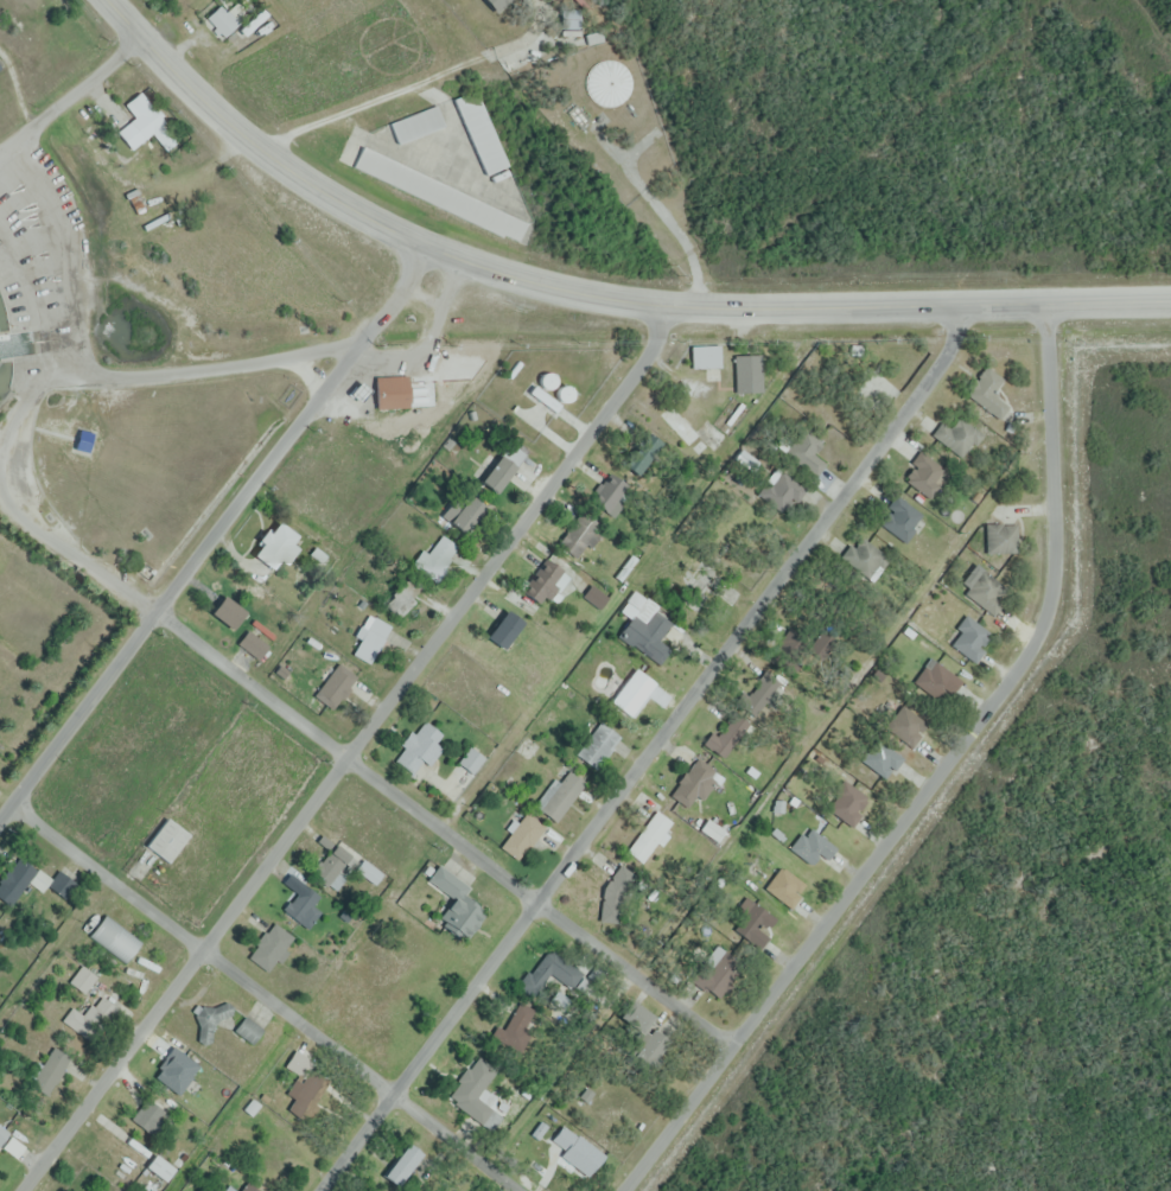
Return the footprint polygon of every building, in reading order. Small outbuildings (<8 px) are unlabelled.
[(223,3),(204,17),(222,41),(244,25),(247,30),(268,15),(256,0),(221,0),(223,3)] [(494,11),(507,0),(484,0),(494,11)] [(478,89),(454,98),(484,175),(507,166),(478,89)] [(154,132),(166,148),(178,140),(144,92),(121,107),(144,139),(154,132)] [(389,125),(398,145),(444,124),(435,104),(389,125)] [(528,220),(361,148),(352,169),(519,240),(528,220)] [(691,368),(720,368),(720,345),(691,345),(691,368)] [(736,353),(736,391),(762,391),(762,353),(736,353)] [(1009,406),(993,392),(1003,379),(986,366),(966,392),(999,418),(1009,406)] [(374,376),(374,409),(408,409),(408,376),(374,376)] [(709,445),(670,406),(660,416),(699,455),(709,445)] [(962,458),(982,434),(959,415),(949,427),(942,421),(932,433),(962,458)] [(90,455),(95,432),(77,428),(72,451),(90,455)] [(813,453),(822,441),(805,428),(786,454),(816,476),(826,463),(813,453)] [(620,461),(636,474),(661,443),(645,430),(620,461)] [(493,492),(526,456),(511,442),(478,479),(493,492)] [(928,496),(946,470),(920,451),(901,478),(928,496)] [(805,488),(777,469),(761,494),(789,513),(805,488)] [(627,486),(609,472),(588,499),(606,513),(627,486)] [(467,535),(485,507),(465,494),(447,522),(467,535)] [(924,513),(895,496),(878,524),(907,541),(924,513)] [(603,530),(589,517),(577,530),(571,525),(557,540),(578,558),(603,530)] [(284,564),(302,540),(276,520),(250,553),(270,569),(278,559),(284,564)] [(1017,552),(1017,523),(986,523),(986,552),(1017,552)] [(459,550),(440,533),(417,559),(435,576),(459,550)] [(842,560),(875,580),(889,556),(856,536),(842,560)] [(547,606),(570,576),(547,558),(524,588),(547,606)] [(964,592),(993,616),(1012,593),(983,569),(964,592)] [(422,587),(406,574),(385,599),(401,612),(422,587)] [(583,595),(599,608),(609,596),(594,582),(583,595)] [(655,643),(674,619),(635,589),(616,613),(655,643)] [(245,611),(222,594),(209,611),(232,629),(245,611)] [(502,649),(523,622),(506,609),(485,636),(502,649)] [(353,636),(359,640),(351,652),(368,663),(391,627),(368,612),(353,636)] [(974,661),(993,635),(966,615),(947,641),(974,661)] [(238,643),(258,659),(269,645),(249,630),(238,643)] [(822,666),(840,643),(822,630),(805,653),(822,666)] [(951,694),(962,681),(932,658),(913,681),(935,699),(944,688),(951,694)] [(315,687),(331,704),(358,680),(342,662),(315,687)] [(910,746),(926,730),(903,706),(886,722),(910,746)] [(706,743),(725,757),(748,725),(729,711),(706,743)] [(443,748),(436,743),(443,735),(423,720),(393,758),(412,774),(422,761),(429,766),(443,748)] [(620,737),(600,721),(575,753),(595,769),(620,737)] [(860,758),(886,780),(903,758),(877,737),(860,758)] [(472,773),(484,758),(470,747),(458,762),(472,773)] [(586,785),(571,771),(539,807),(554,821),(586,785)] [(870,803),(845,779),(824,802),(849,825),(870,803)] [(673,822),(655,809),(626,850),(644,863),(673,822)] [(509,853),(544,842),(535,813),(507,821),(511,836),(504,839),(509,853)] [(167,862),(188,835),(165,817),(144,845),(167,862)] [(811,866),(821,854),(827,859),(836,849),(809,825),(790,847),(811,866)] [(336,889),(357,863),(329,840),(308,867),(336,889)] [(42,890),(46,885),(65,898),(76,882),(59,871),(53,880),(22,858),(0,889),(0,897),(12,906),(29,881),(42,890)] [(469,886),(437,863),(426,879),(452,897),(435,921),(465,941),(484,912),(462,897),(469,886)] [(763,886),(790,907),(807,885),(780,864),(763,886)] [(596,916),(614,924),(635,873),(617,865),(596,916)] [(321,899),(305,883),(283,905),(299,921),(321,899)] [(749,945),(775,929),(755,896),(729,912),(749,945)] [(89,933),(123,962),(140,942),(106,913),(89,933)] [(267,970),(294,935),(273,919),(247,955),(267,970)] [(522,982),(554,1008),(580,976),(548,950),(522,982)] [(712,998),(739,974),(720,952),(693,976),(712,998)] [(97,977),(81,965),(68,982),(83,994),(97,977)] [(85,1015),(71,1008),(63,1023),(96,1041),(115,1007),(95,996),(85,1015)] [(656,1018),(633,1001),(617,1023),(641,1041),(631,1054),(650,1068),(671,1040),(651,1025),(656,1018)] [(212,1044),(212,1020),(231,1020),(231,1004),(198,1004),(198,1044),(212,1044)] [(233,1030),(252,1045),(263,1030),(244,1015),(233,1030)] [(491,1044),(522,1056),(533,1027),(502,1016),(491,1044)] [(46,1096),(70,1058),(52,1046),(28,1084),(46,1096)] [(312,1061),(296,1049),(285,1064),(301,1076),(312,1061)] [(483,1124),(500,1101),(484,1088),(497,1071),(478,1056),(447,1096),(483,1124)] [(171,1117),(146,1098),(130,1118),(155,1138),(171,1117)] [(382,1174),(397,1186),(422,1154),(407,1142),(382,1174)] [(146,1167),(165,1179),(172,1168),(154,1155),(146,1167)] [(246,1181),(238,1190),(258,1190),(246,1181)]
